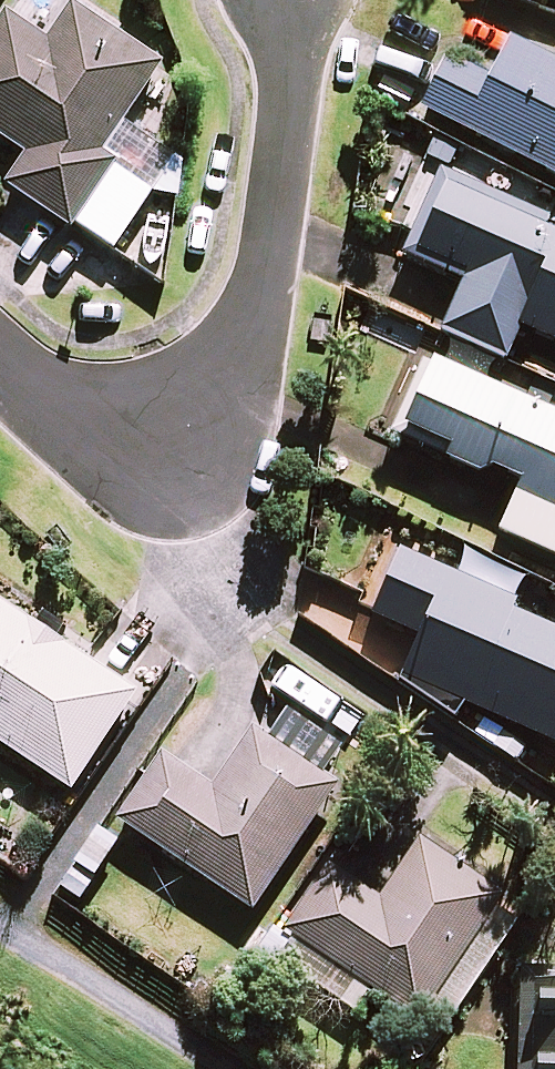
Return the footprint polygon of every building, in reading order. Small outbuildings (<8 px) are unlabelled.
[(0,41),(0,137),(34,160),(13,191),(80,236),(126,168),(113,159),(174,70),(82,8),(57,45),(16,18),(0,41)] [(428,114),(554,177),(554,61),(516,41),(496,82),(454,61),(428,114)] [(452,188),(423,254),(472,275),(445,336),(513,366),(528,333),(554,344),(554,233),(452,188)] [(441,364),(411,430),(457,451),(452,462),(487,478),(501,473),(527,484),(504,534),(554,557),(554,415),(441,364)] [(422,643),(402,686),(457,724),(467,709),(554,749),(554,636),(515,617),(519,608),(403,556),(373,621),(422,643)] [(75,797),(141,696),(0,603),(0,748),(75,797)] [(325,781),(367,721),(313,684),(272,745),(325,781)] [(120,821),(256,914),(341,792),(325,781),(272,745),(256,734),(215,794),(164,758),(120,821)] [(286,936),(422,1026),(507,899),(423,843),(383,902),(332,868),(286,936)] [(518,965),(513,1068),(554,1068),(554,967),(518,965)]
